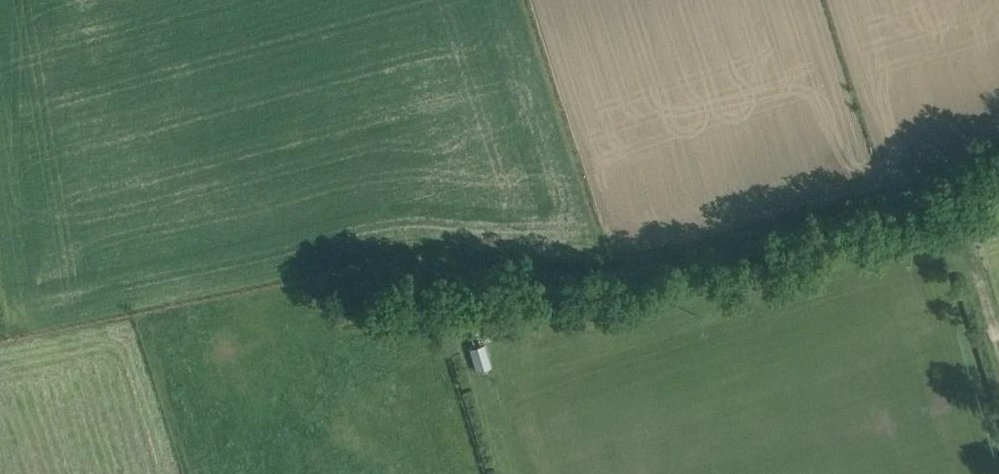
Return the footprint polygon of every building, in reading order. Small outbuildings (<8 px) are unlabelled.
[(470,348),(477,372),(492,367),(485,343),(470,348)]
